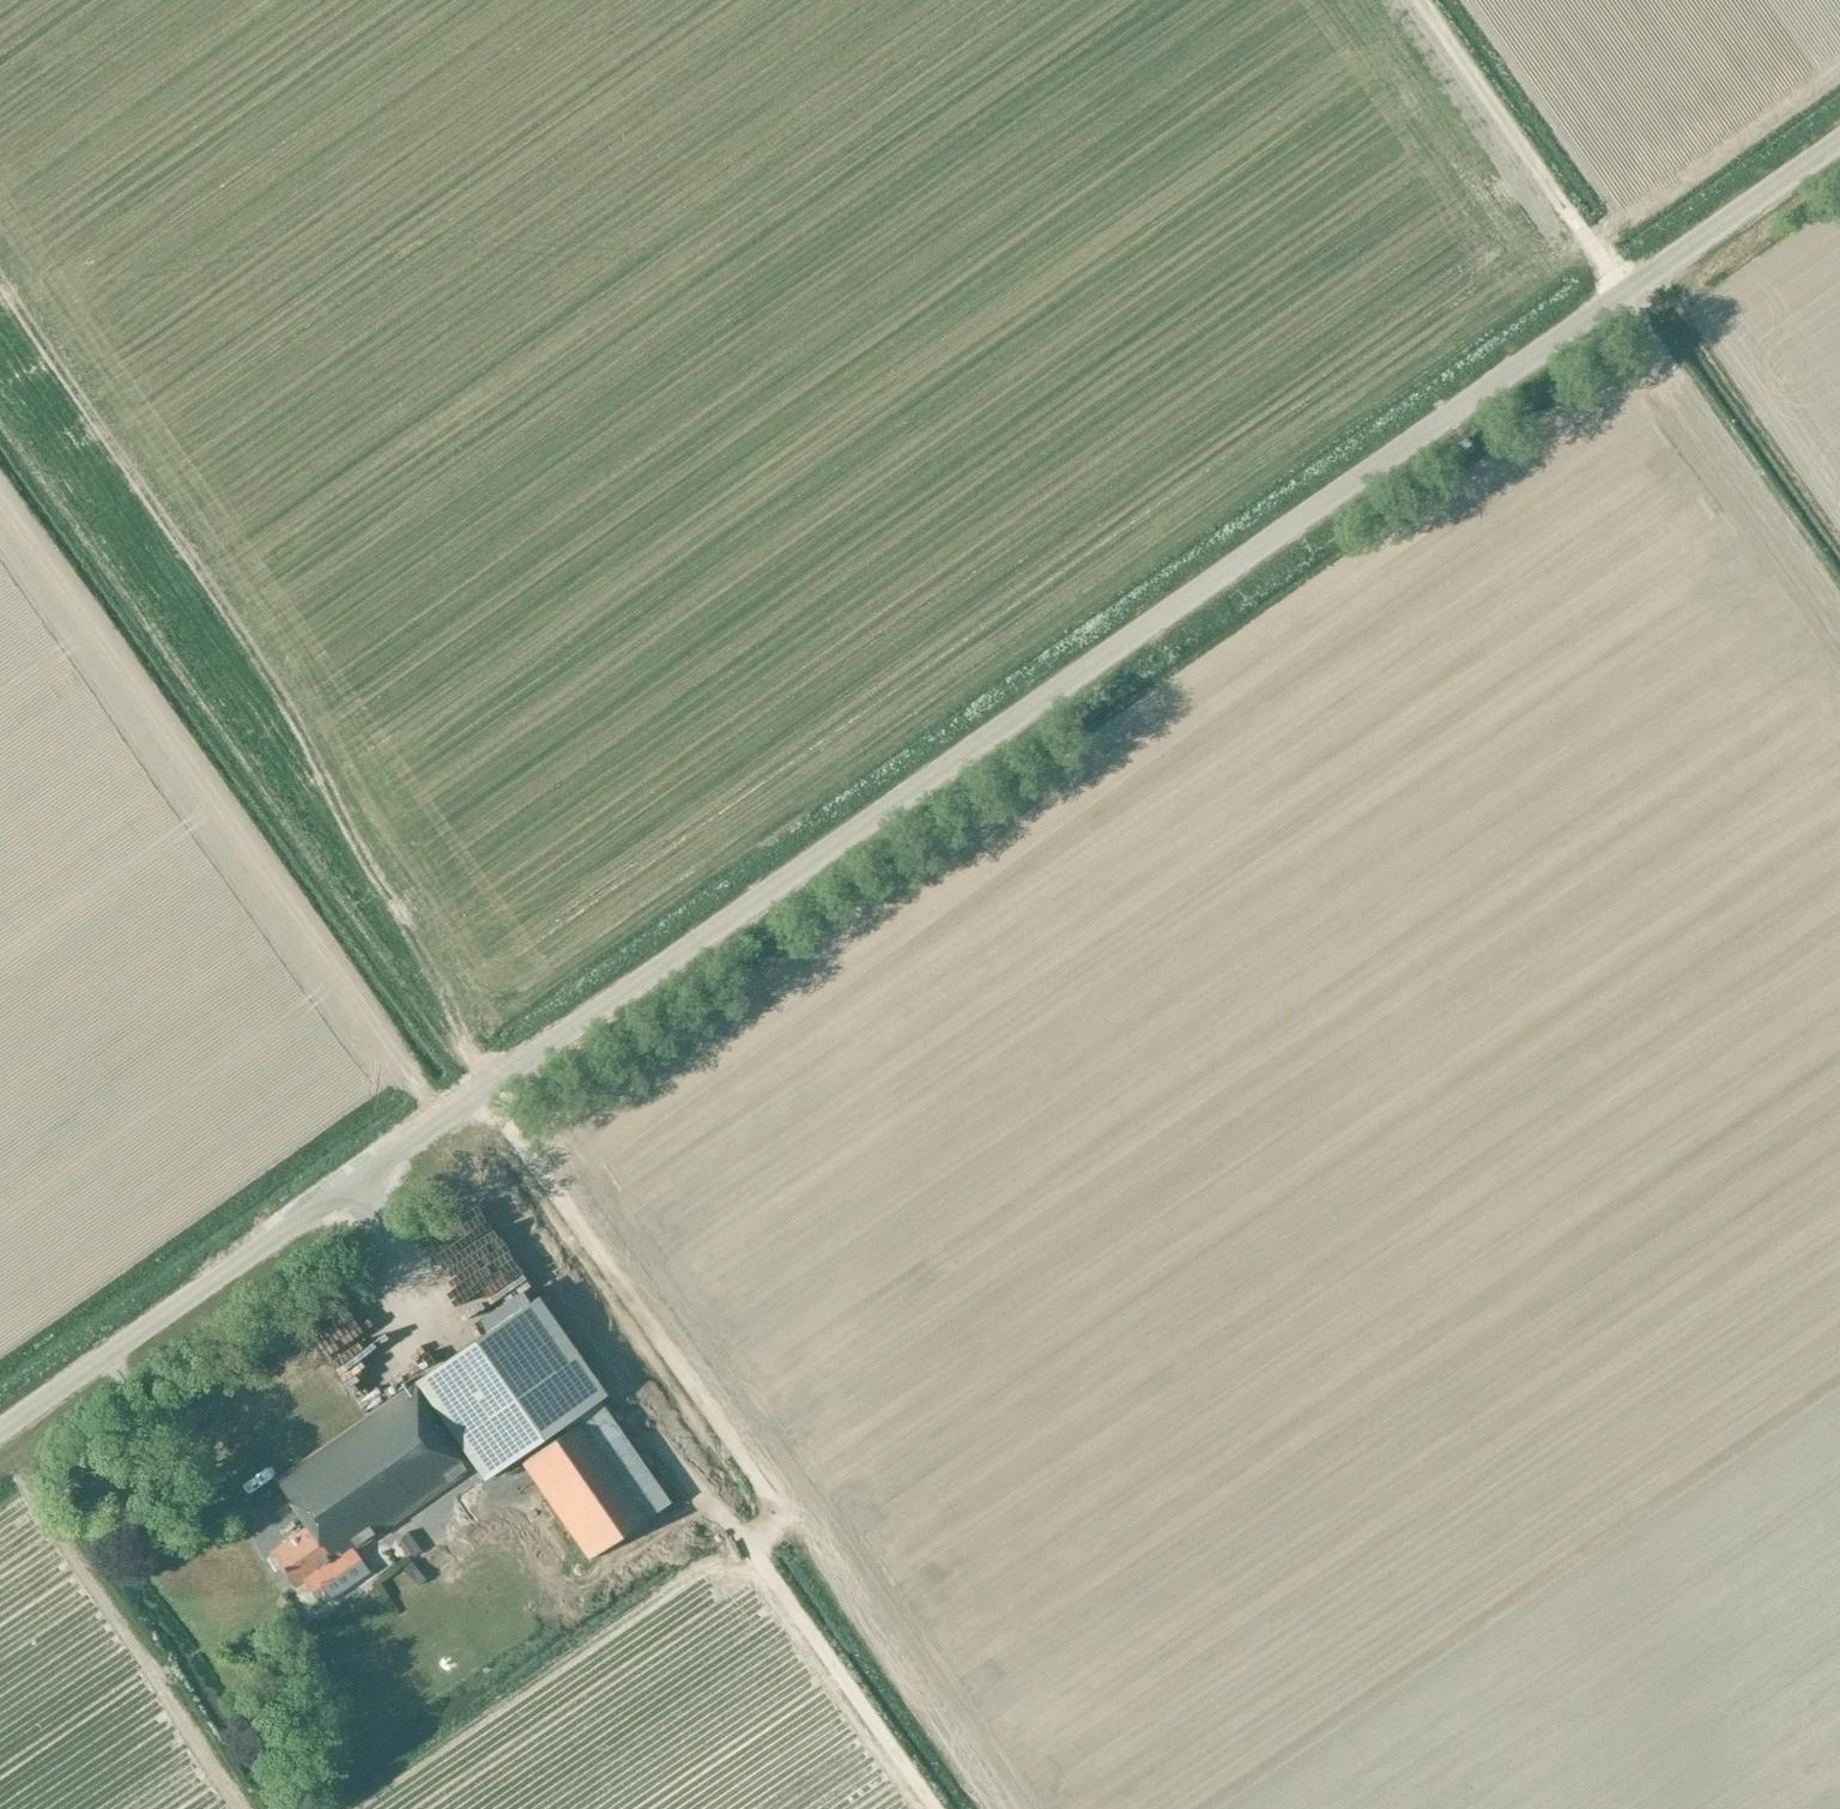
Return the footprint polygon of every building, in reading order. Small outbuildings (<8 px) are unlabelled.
[(361,1292),(373,1287),(363,1266),(352,1271),(361,1292)] [(488,1480),(607,1400),(541,1301),(420,1383),(424,1389),(420,1392),(417,1386),(281,1478),(312,1524),(274,1551),(297,1585),(320,1569),(322,1574),(474,1467),(470,1461),(474,1459),(488,1480)] [(348,1404),(369,1389),(357,1372),(336,1387),(348,1404)] [(570,1430),(525,1461),(591,1557),(653,1515),(655,1514),(672,1502),(603,1403),(568,1426),(570,1430)]
